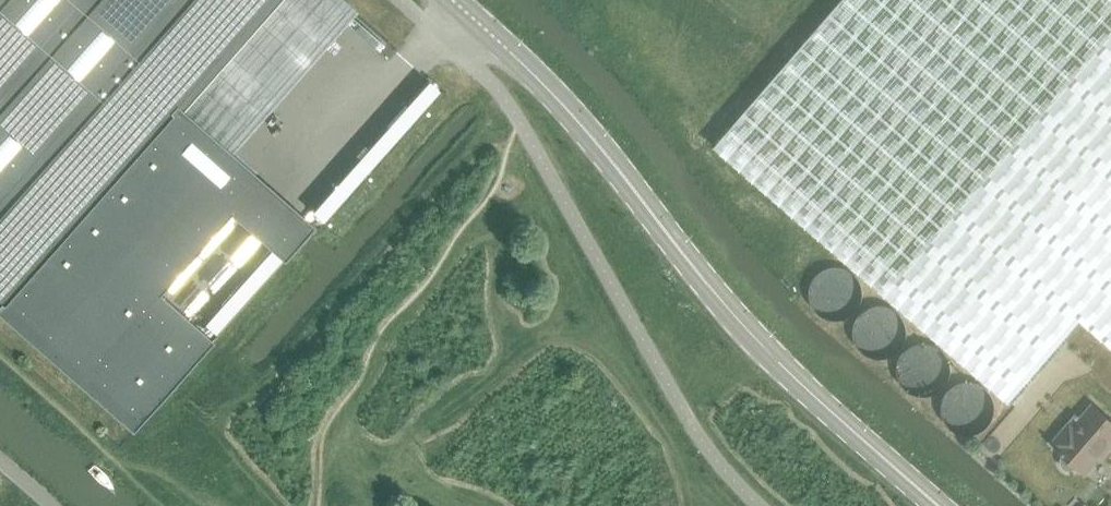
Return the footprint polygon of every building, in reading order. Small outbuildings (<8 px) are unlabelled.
[(180,108),(275,0),(0,0),(0,311),(180,108)] [(715,146),(832,247),(1009,402),(1081,319),(1110,346),(1110,0),(842,0),(715,146)] [(0,311),(0,315),(132,432),(213,341),(159,293),(230,213),(260,179),(231,153),(180,108),(0,311)] [(1057,449),(1055,451),(1063,458),(1061,461),(1061,466),(1064,469),(1068,471),(1072,471),(1075,468),(1083,475),(1110,443),(1110,424),(1092,408),(1073,430),(1069,427),(1053,446),(1057,449)]
